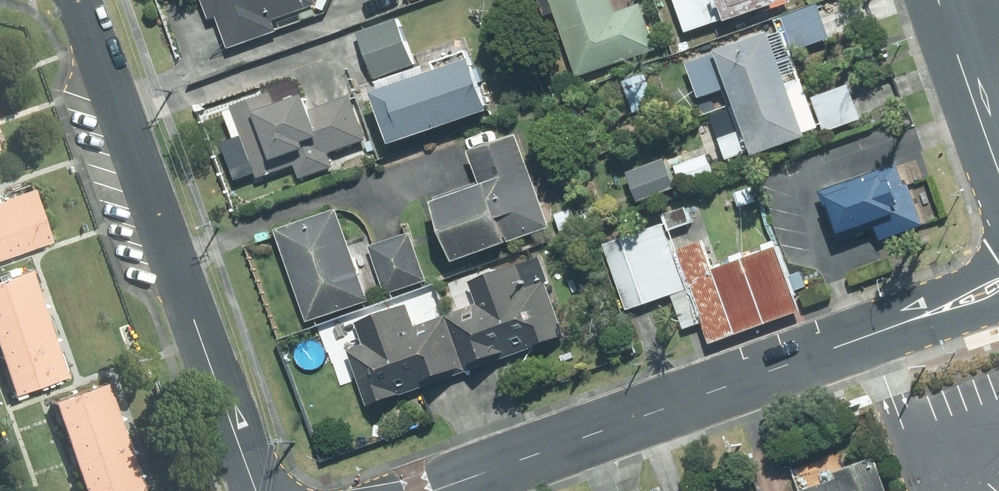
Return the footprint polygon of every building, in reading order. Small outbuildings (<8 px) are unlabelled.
[(210,21),(217,18),(228,49),(278,31),(274,20),(318,5),(316,0),(202,0),(210,21)] [(657,50),(642,4),(616,13),(612,0),(552,0),(578,77),(657,50)] [(792,0),(677,0),(689,34),(729,19),(731,22),(764,10),(765,13),(794,4),(792,0)] [(788,12),(798,44),(833,32),(822,0),(788,12)] [(415,65),(398,19),(359,33),(376,79),(415,65)] [(739,105),(793,86),(774,33),(720,52),(739,105)] [(394,146),(493,111),(475,60),(375,94),(394,146)] [(656,106),(646,75),(623,83),(635,114),(656,106)] [(850,80),(816,92),(828,125),(862,112),(850,80)] [(618,99),(614,86),(602,90),(606,102),(618,99)] [(759,158),(812,139),(793,86),(739,105),(748,130),(721,139),(729,161),(756,151),(759,158)] [(278,106),(274,93),(233,107),(234,110),(226,113),(235,140),(244,136),(259,180),(295,166),(300,180),(334,168),(329,154),(367,141),(352,96),(313,109),(307,95),(278,106)] [(552,228),(519,135),(471,153),(483,186),(435,203),(456,262),(552,228)] [(715,177),(708,154),(676,166),(684,187),(715,177)] [(347,171),(358,167),(355,158),(344,161),(347,171)] [(839,243),(878,229),(882,240),(925,226),(911,185),(907,186),(900,165),(822,193),(839,243)] [(674,178),(660,182),(664,194),(676,190),(674,178)] [(49,239),(29,184),(0,194),(0,256),(49,239)] [(671,231),(692,224),(688,208),(666,215),(671,231)] [(370,302),(338,209),(276,230),(309,323),(370,302)] [(573,210),(557,215),(562,231),(578,226),(573,210)] [(688,290),(665,224),(606,244),(629,311),(688,290)] [(427,281),(411,233),(370,247),(386,295),(427,281)] [(795,296),(777,245),(715,267),(705,239),(679,248),(707,328),(795,296)] [(447,315),(468,373),(566,337),(549,288),(552,287),(542,257),(471,283),(478,304),(447,315)] [(65,374),(27,266),(0,275),(0,360),(11,393),(65,374)] [(468,373),(447,315),(416,327),(408,305),(356,324),(364,346),(348,351),(368,409),(468,373)] [(141,487),(103,379),(51,397),(84,490),(129,490),(141,487)] [(877,455),(835,470),(837,477),(797,490),(890,490),(877,455)]
